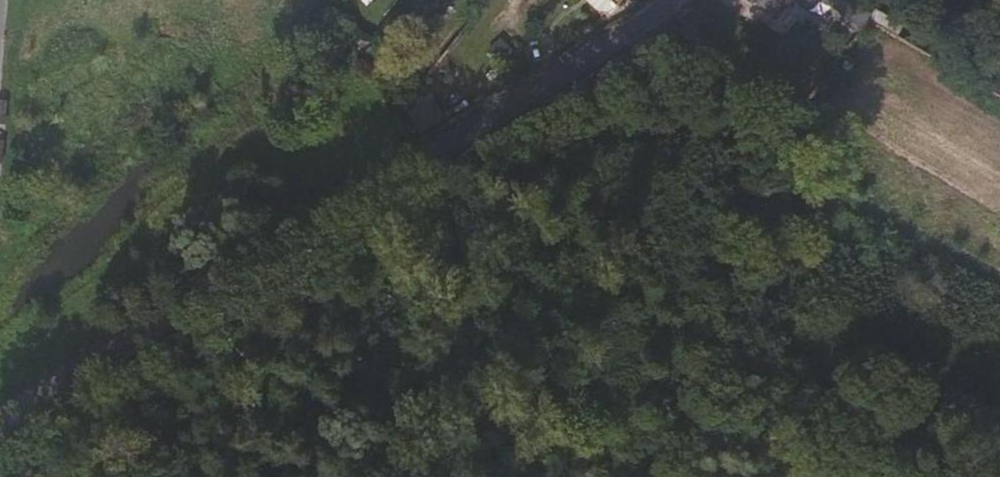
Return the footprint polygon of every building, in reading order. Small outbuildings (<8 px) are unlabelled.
[(617,9),(625,0),(607,0),(617,9)] [(790,0),(749,0),(775,20),(790,0)] [(847,0),(820,0),(859,31),(867,22),(896,38),(901,28),(874,12),(870,18),(847,0)] [(695,43),(682,32),(674,26),(668,30),(666,38),(695,43)] [(707,43),(687,26),(682,32),(695,43),(702,49),(707,43)]
